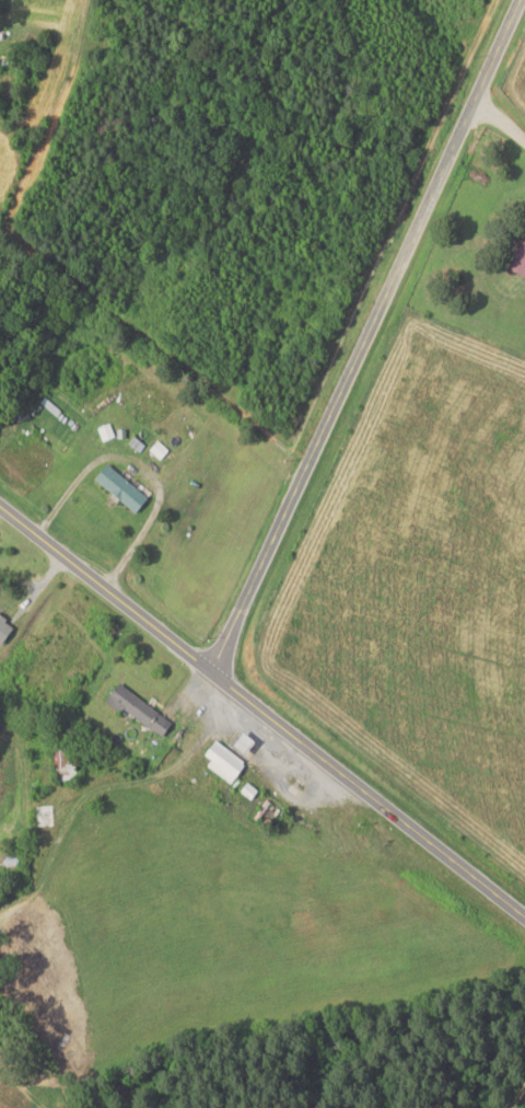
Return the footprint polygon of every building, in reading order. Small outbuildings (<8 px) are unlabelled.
[(524,266),(524,232),(517,230),(503,269),(521,276),(524,266)] [(98,440),(112,436),(108,422),(94,427),(98,440)] [(124,444),(136,452),(141,444),(129,436),(124,444)] [(156,459),(165,449),(155,440),(146,449),(156,459)] [(87,483),(133,509),(143,492),(97,465),(87,483)] [(167,719),(111,684),(100,701),(157,735),(167,719)] [(197,758),(227,782),(241,764),(210,740),(197,758)] [(236,790),(247,799),(254,791),(244,781),(236,790)]
